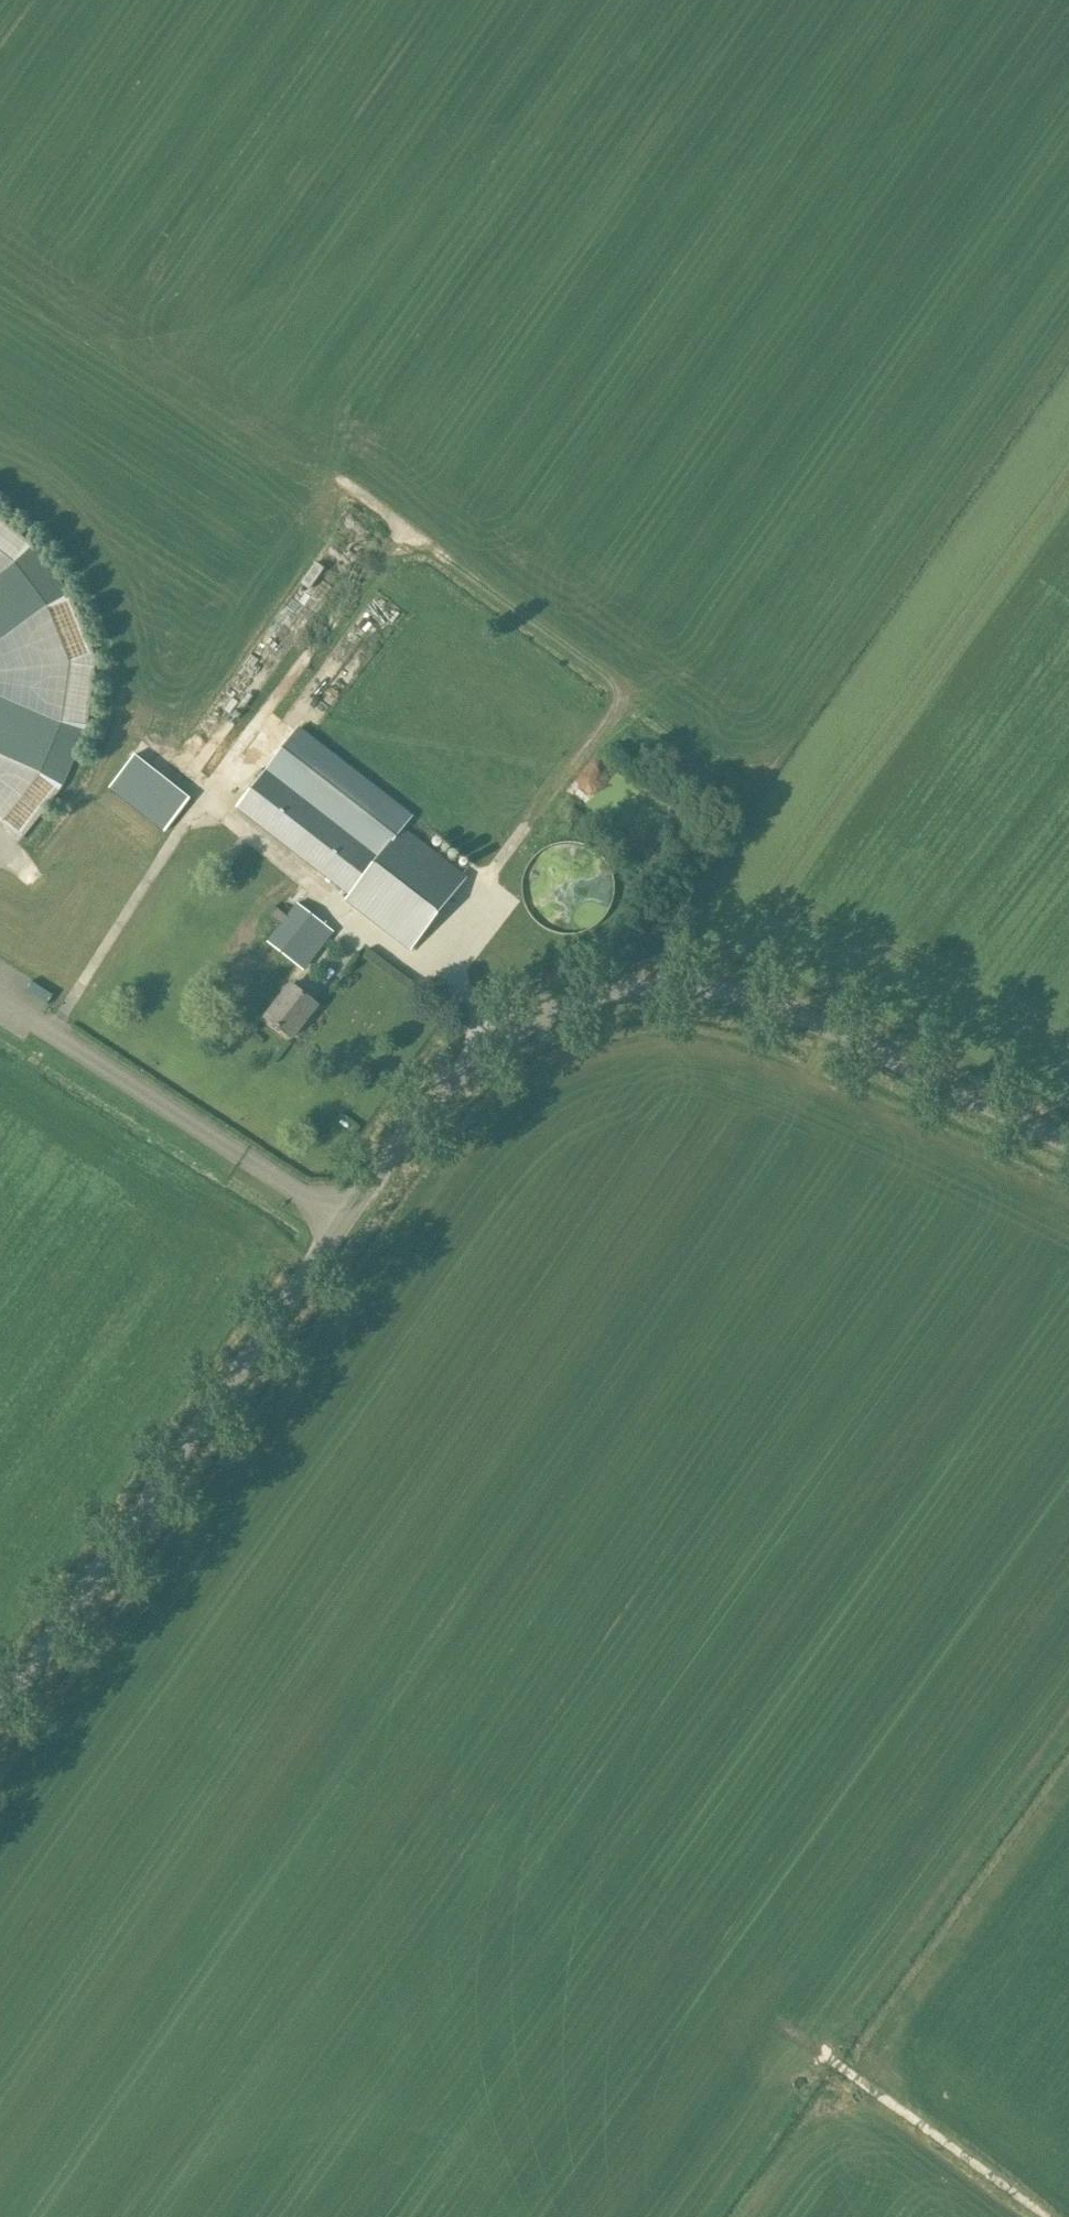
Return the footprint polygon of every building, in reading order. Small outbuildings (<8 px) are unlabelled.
[(18,842),(63,786),(87,731),(96,660),(70,594),(33,546),(0,520),(0,818),(18,842)] [(106,780),(169,823),(186,797),(124,754),(106,780)] [(267,769),(236,807),(349,894),(345,900),(412,951),(471,878),(403,825),(379,856),(267,769)] [(525,876),(523,887),(524,897),(527,907),(533,917),(540,924),(549,930),(560,933),(570,934),(581,933),(591,929),(600,923),(607,915),(612,905),(615,895),(615,884),(613,874),(609,864),(602,856),(594,849),(584,844),(574,842),(563,842),(552,845),(543,850),(535,857),(529,866),(525,876)] [(287,916),(281,923),(266,942),(298,965),(328,925),(298,902),(287,916)] [(266,1018),(292,1038),(318,1004),(292,984),(266,1018)]
